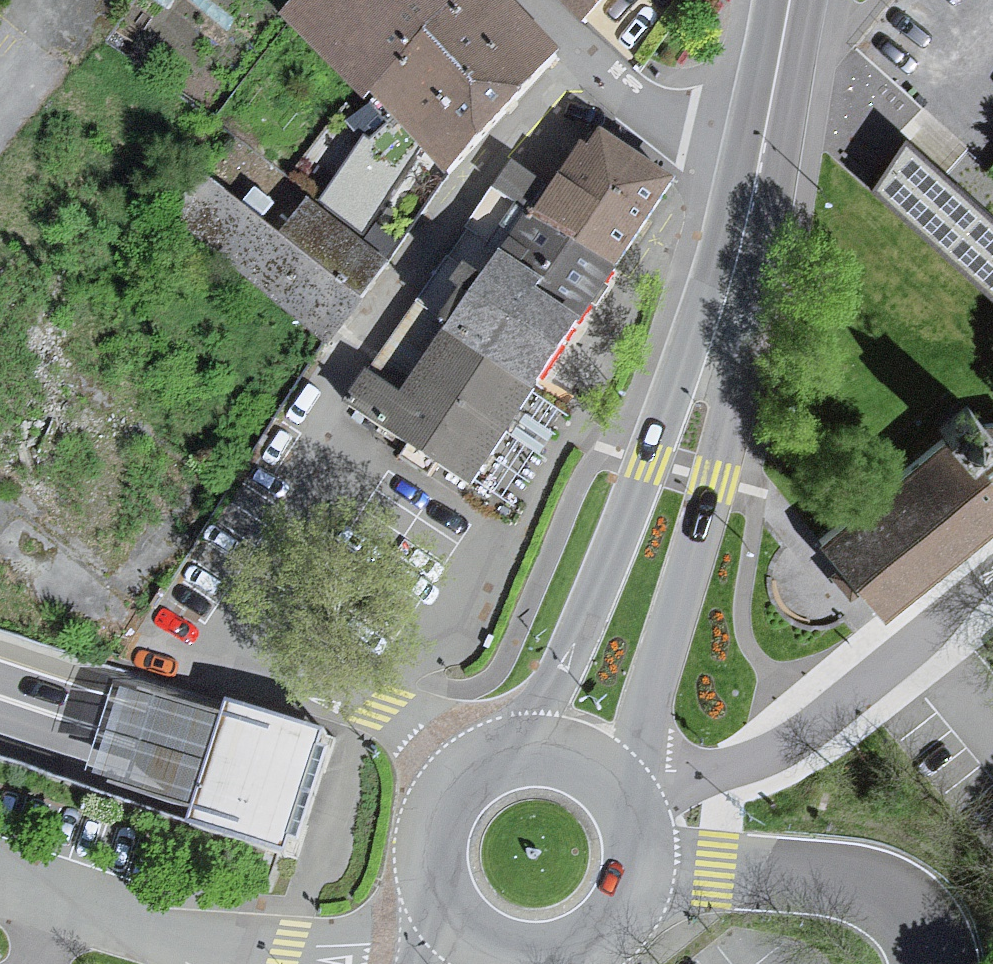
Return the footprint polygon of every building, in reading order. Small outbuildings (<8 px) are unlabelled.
[(508,0),(303,0),(281,25),(365,108),(371,103),(428,160),(445,183),(561,58),(508,0)] [(587,18),(604,0),(568,0),(587,18)] [(511,163),(491,193),(617,280),(673,187),(592,131),(552,194),(511,163)] [(327,200),(369,226),(410,161),(369,135),(327,200)] [(871,185),(992,293),(992,222),(910,149),(892,168),(889,165),(871,185)] [(206,178),(171,220),(329,349),(388,267),(309,203),(280,238),(206,178)] [(403,317),(537,401),(617,280),(491,193),(403,317)] [(341,405),(473,495),(537,401),(403,317),(341,405)] [(982,421),(967,403),(933,432),(937,437),(816,540),(814,542),(846,579),(881,618),(992,522),(992,421),(982,421)] [(338,748),(226,713),(207,767),(189,830),(301,865),(338,748)]
